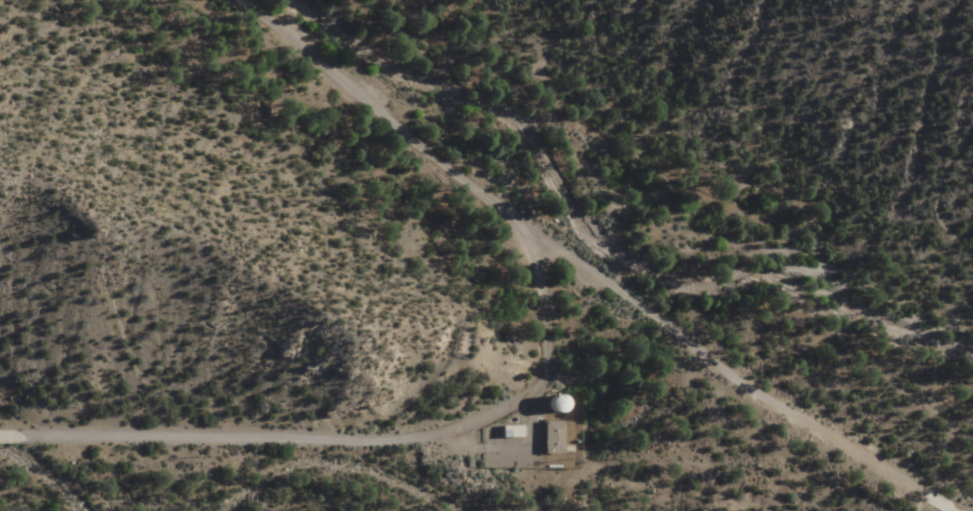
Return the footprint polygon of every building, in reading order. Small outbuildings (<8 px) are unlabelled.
[(572,393),(569,393),(566,393),(564,394),(562,396),(560,398),(560,401),(560,404),(561,407),(563,409),(566,410),(569,411),(572,410),(575,409),(577,406),(578,403),(578,400),(576,397),(575,395),(572,393)] [(548,419),(567,419),(567,451),(548,451),(548,419)] [(510,434),(531,434),(531,421),(510,421),(510,434)]
